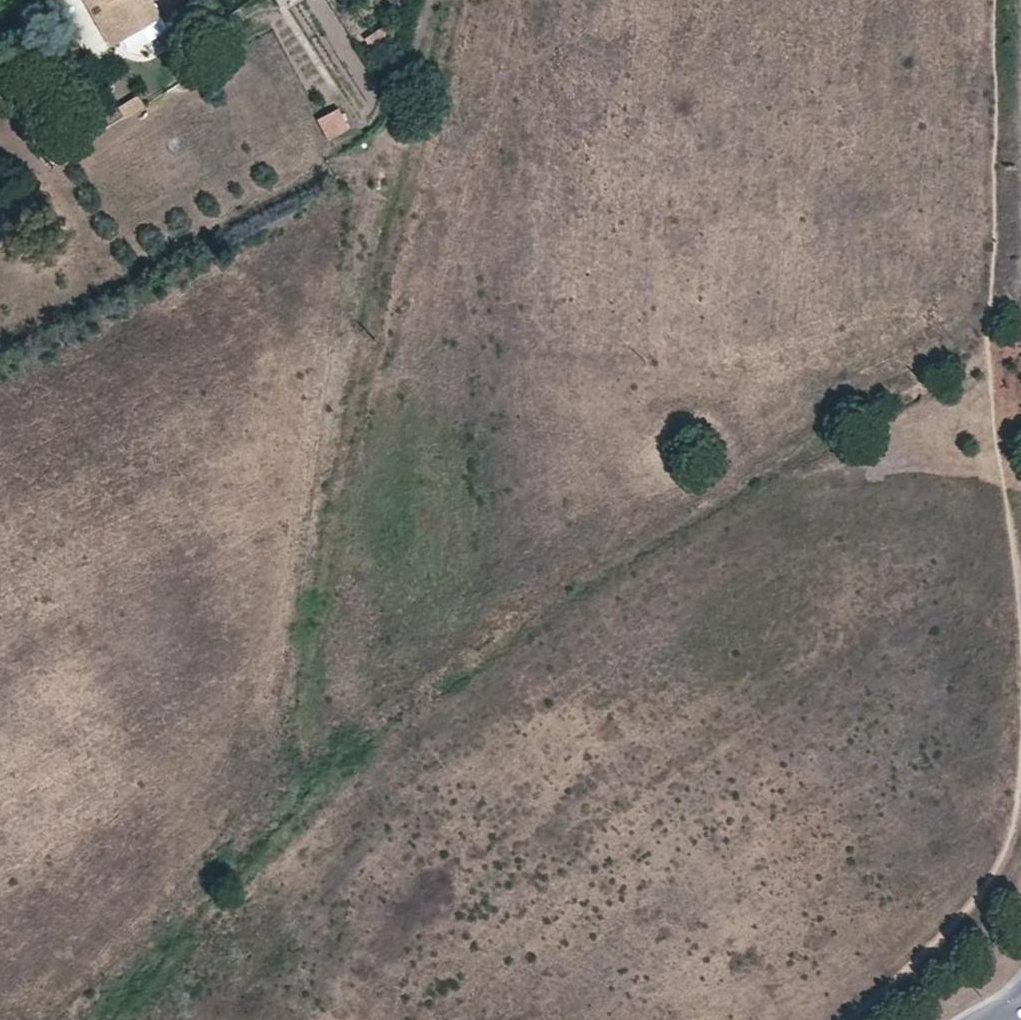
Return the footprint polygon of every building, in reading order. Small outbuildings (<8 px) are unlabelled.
[(104,0),(84,0),(99,26),(114,18),(104,0)] [(114,18),(99,26),(111,45),(123,39),(130,51),(169,28),(152,0),(104,0),(114,18)] [(124,117),(144,105),(137,95),(118,106),(124,117)] [(346,128),(340,113),(328,119),(336,134),(346,128)]
